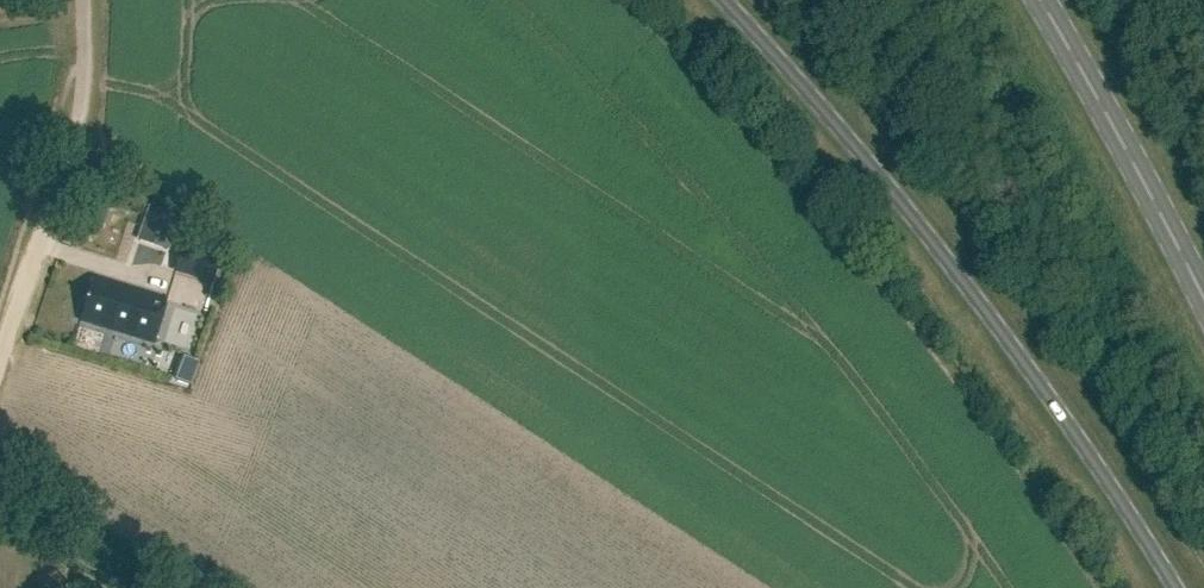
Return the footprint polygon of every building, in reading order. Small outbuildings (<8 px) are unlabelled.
[(179,216),(148,206),(141,228),(172,238),(179,216)] [(169,300),(94,276),(81,319),(155,343),(169,300)]
